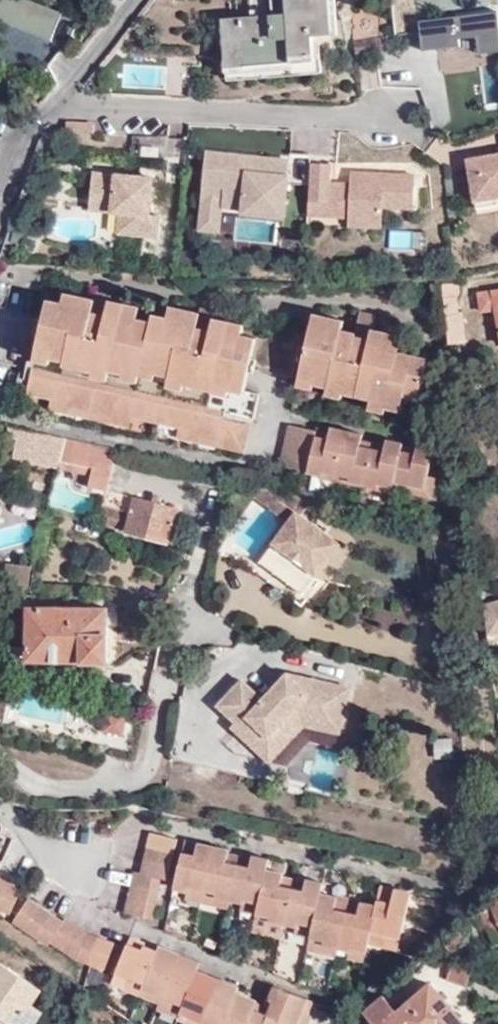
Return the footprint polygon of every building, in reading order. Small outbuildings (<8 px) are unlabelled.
[(64,16),(25,0),(2,0),(0,4),(0,42),(45,61),(64,16)] [(290,25),(276,26),(276,14),(273,14),(224,19),(228,70),(316,62),(313,36),(333,34),(330,0),(288,0),(290,25)] [(288,0),(272,0),(273,14),(276,14),(276,26),(290,25),(288,0)] [(497,54),(497,13),(497,12),(419,21),(423,53),(461,49),(459,40),(477,38),(480,56),(497,54)] [(389,50),(388,36),(385,37),(380,52),(389,50)] [(358,55),(380,52),(385,37),(358,40),(358,55)] [(67,130),(95,132),(95,122),(67,121),(67,130)] [(285,203),(289,159),(248,155),(247,162),(240,162),(240,155),(206,152),(201,204),(222,206),(236,207),(245,200),(285,203)] [(468,161),(476,204),(497,200),(497,157),(468,161)] [(312,199),(330,200),(331,182),(332,162),(314,162),(312,199)] [(153,176),(94,170),(90,201),(120,204),(120,212),(119,216),(118,233),(157,236),(159,214),(149,213),(153,176)] [(350,204),(358,204),(357,225),(382,226),(383,205),(414,207),(416,174),(351,171),(351,182),(350,204)] [(349,224),(357,225),(358,204),(350,204),(351,182),(331,182),(330,200),(312,199),(311,213),(349,215),(349,224)] [(284,217),(285,203),(245,200),(236,207),(242,208),(242,213),(284,217)] [(497,208),(497,202),(497,200),(476,204),(477,211),(497,208)] [(120,204),(90,201),(89,209),(120,212),(120,204)] [(219,231),(222,206),(201,204),(198,229),(219,231)] [(462,342),(457,283),(443,284),(449,344),(462,342)] [(478,292),(481,309),(496,307),(497,321),(497,289),(478,292)] [(112,303),(113,300),(114,295),(98,291),(96,299),(112,303)] [(247,323),(218,317),(202,314),(203,311),(173,305),(170,316),(155,313),(155,321),(139,317),(142,306),(113,300),(112,303),(96,299),(67,293),(64,303),(50,300),(38,363),(32,387),(31,394),(55,399),(64,402),(62,412),(75,415),(76,408),(110,415),(109,422),(123,425),(125,414),(134,416),(184,427),(192,429),(190,439),(203,441),(204,434),(222,439),(220,445),(246,451),(252,422),(227,417),(228,411),(257,417),(262,392),(248,388),(258,336),(245,334),(247,323)] [(202,314),(218,317),(219,310),(203,308),(203,311),(202,314)] [(359,321),(375,325),(377,314),(362,310),(359,321)] [(410,381),(423,384),(430,354),(402,349),(404,333),(374,327),(375,325),(359,321),(356,330),(343,328),(344,318),(315,313),(302,373),(318,376),(316,382),(331,385),(332,381),(346,384),(345,390),(375,397),(375,395),(388,398),(387,404),(404,408),(407,392),(410,381)] [(32,387),(38,363),(31,362),(29,369),(24,368),(21,385),(32,387)] [(318,376),(302,373),(299,384),(315,386),(316,382),(318,376)] [(343,395),(345,390),(346,384),(332,381),(331,385),(330,392),(343,395)] [(420,394),(423,384),(410,381),(407,392),(420,394)] [(386,409),(387,404),(388,398),(375,395),(375,397),(373,406),(386,409)] [(64,402),(55,399),(52,410),(62,412),(64,402)] [(76,408),(75,415),(109,422),(110,415),(76,408)] [(132,427),(134,416),(125,414),(123,425),(132,427)] [(311,470),(319,429),(292,423),(283,464),(311,470)] [(181,436),(190,439),(192,429),(184,427),(181,436)] [(331,432),(319,429),(311,470),(326,473),(326,470),(340,473),(349,430),(332,427),(331,432)] [(66,439),(18,429),(13,457),(59,467),(66,439)] [(351,479),(366,483),(374,447),(361,445),(363,439),(364,433),(349,430),(340,473),(352,476),(351,479)] [(203,441),(220,445),(222,439),(204,434),(203,441)] [(434,453),(448,456),(447,444),(420,437),(418,445),(406,442),(405,444),(417,446),(415,453),(404,450),(399,472),(396,485),(411,488),(414,484),(427,486),(430,473),(434,453)] [(405,444),(406,442),(388,438),(387,444),(385,450),(374,447),(366,483),(381,487),(382,482),(396,485),(399,472),(404,450),(405,444)] [(66,439),(59,467),(92,475),(89,486),(108,490),(108,489),(116,450),(108,448),(66,439)] [(361,445),(374,447),(375,442),(363,439),(361,445)] [(405,444),(404,450),(415,453),(417,446),(405,444)] [(325,477),(338,480),(340,473),(326,470),(326,473),(325,477)] [(350,482),(351,479),(352,476),(340,473),(338,480),(350,482)] [(437,474),(430,473),(427,486),(414,484),(411,488),(411,491),(433,495),(437,474)] [(272,482),(264,481),(255,493),(261,497),(272,482)] [(272,482),(261,497),(289,518),(295,509),(299,512),(306,503),(279,484),(272,482)] [(380,489),(394,493),(396,485),(382,482),(381,487),(380,489)] [(108,489),(108,490),(99,522),(168,541),(176,507),(162,503),(154,501),(108,489)] [(154,501),(162,503),(163,498),(155,495),(154,501)] [(295,509),(289,518),(264,550),(309,582),(337,541),(299,512),(295,509)] [(309,582),(264,550),(258,558),(303,590),(309,582)] [(482,605),(487,636),(497,633),(497,602),(482,605)] [(107,663),(107,609),(29,607),(27,661),(107,663)] [(275,729),(287,741),(304,723),(340,730),(349,686),(288,672),(272,689),(277,693),(268,702),(263,698),(241,680),(219,705),(236,721),(260,745),(275,729)] [(277,693),(272,689),(263,698),(268,702),(277,693)] [(109,710),(103,714),(100,731),(124,735),(128,714),(109,710)] [(269,760),(287,741),(275,729),(260,745),(236,721),(231,726),(269,760)] [(147,845),(174,852),(177,839),(150,832),(147,845)] [(195,855),(198,843),(185,841),(182,852),(195,855)] [(213,847),(198,843),(195,855),(182,852),(174,888),(187,891),(189,886),(203,889),(213,847)] [(143,861),(170,866),(174,852),(147,845),(143,861)] [(230,851),(213,847),(203,889),(217,893),(216,897),(230,900),(239,865),(227,862),(229,854),(230,851)] [(241,857),(229,854),(227,862),(239,865),(241,857)] [(268,870),(270,860),(252,855),(251,859),(249,868),(239,865),(230,900),(244,903),(246,903),(247,898),(260,901),(268,870)] [(249,868),(251,859),(241,857),(239,865),(249,868)] [(167,877),(170,866),(143,861),(140,872),(162,877),(167,877)] [(284,924),(292,888),(280,885),(282,878),(284,874),(268,870),(260,901),(257,912),(270,916),(269,920),(284,924)] [(159,891),(162,877),(140,872),(134,871),(131,884),(159,891)] [(9,881),(0,877),(0,903),(9,881)] [(292,888),(294,881),(282,878),(280,885),(292,888)] [(323,893),(325,882),(308,879),(307,884),(305,891),(292,888),(284,924),(299,928),(300,922),(315,925),(323,893)] [(0,903),(0,907),(10,912),(22,886),(9,881),(0,903)] [(305,891),(307,884),(294,881),(292,888),(305,891)] [(156,903),(159,891),(131,884),(128,898),(156,903)] [(394,888),(381,884),(377,901),(391,904),(394,888)] [(200,902),(203,889),(189,886),(187,891),(186,898),(200,902)] [(391,904),(377,901),(376,906),(369,937),(383,940),(384,936),(399,939),(411,892),(394,888),(391,904)] [(217,893),(203,889),(200,902),(228,908),(230,900),(216,897),(217,893)] [(487,901),(489,906),(481,910),(495,943),(497,941),(497,891),(487,901)] [(339,948),(347,912),(335,909),(337,897),(323,893),(315,925),(312,937),(325,939),(324,944),(339,948)] [(26,928),(42,905),(32,896),(14,919),(26,928)] [(153,918),(156,903),(128,898),(125,912),(153,918)] [(257,912),(260,901),(247,898),(246,903),(244,903),(242,911),(257,915),(257,912)] [(362,901),(351,899),(347,912),(359,915),(362,903),(362,901)] [(359,915),(347,912),(339,948),(350,951),(352,945),(366,948),(369,937),(376,906),(362,903),(359,915)] [(26,928),(37,936),(54,913),(42,905),(26,928)] [(49,945),(51,942),(64,921),(54,913),(37,936),(49,945)] [(51,942),(62,950),(77,926),(66,918),(64,921),(51,942)] [(312,937),(315,925),(300,922),(299,928),(296,934),(312,937)] [(62,950),(78,960),(89,935),(77,926),(62,950)] [(464,939),(457,930),(443,944),(450,952),(464,939)] [(78,960),(92,965),(102,939),(89,935),(78,960)] [(396,951),(399,939),(384,936),(383,940),(381,947),(396,951)] [(322,952),(324,944),(325,939),(312,937),(309,949),(322,952)] [(102,939),(92,965),(105,970),(116,944),(102,939)] [(131,941),(128,947),(144,953),(145,949),(147,946),(131,941)] [(352,945),(350,951),(348,958),(363,961),(366,948),(352,945)] [(129,985),(143,991),(159,954),(145,949),(144,953),(128,947),(117,973),(132,980),(129,985)] [(143,991),(141,997),(153,1002),(155,996),(164,999),(181,956),(170,952),(168,958),(159,954),(143,991)] [(181,956),(164,999),(173,1003),(170,1010),(181,1014),(196,974),(198,971),(190,967),(192,961),(181,956)] [(201,965),(192,961),(190,967),(198,971),(201,965)] [(0,965),(0,1012),(18,1023),(31,1023),(41,1011),(30,1003),(38,990),(0,965)] [(472,972),(452,965),(447,980),(466,987),(472,972)] [(199,1023),(201,1023),(215,988),(208,985),(211,980),(196,974),(181,1014),(179,1018),(178,1021),(187,1023),(190,1023),(191,1021),(199,1023)] [(208,985),(215,988),(217,983),(211,980),(208,985)] [(217,983),(215,988),(222,991),(225,986),(217,983)] [(127,991),(141,997),(143,991),(129,985),(127,991)] [(236,997),(238,992),(225,986),(222,991),(215,988),(201,1023),(225,1023),(236,997)] [(383,998),(365,1014),(374,1023),(464,1023),(430,986),(397,1015),(383,998)] [(313,1003),(276,989),(270,1003),(269,1005),(273,1006),(267,1018),(281,1023),(298,1023),(301,1017),(306,1019),(313,1003)] [(161,1006),(159,1010),(179,1018),(181,1014),(170,1010),(173,1003),(164,999),(155,996),(153,1002),(161,1006)] [(254,1013),(256,1009),(248,1005),(249,1002),(236,997),(225,1023),(250,1023),(254,1013)] [(269,1005),(270,1003),(268,1002),(263,1011),(257,1008),(256,1009),(254,1013),(267,1018),(273,1006),(269,1005)] [(267,1018),(254,1013),(250,1023),(281,1023),(267,1018)]
